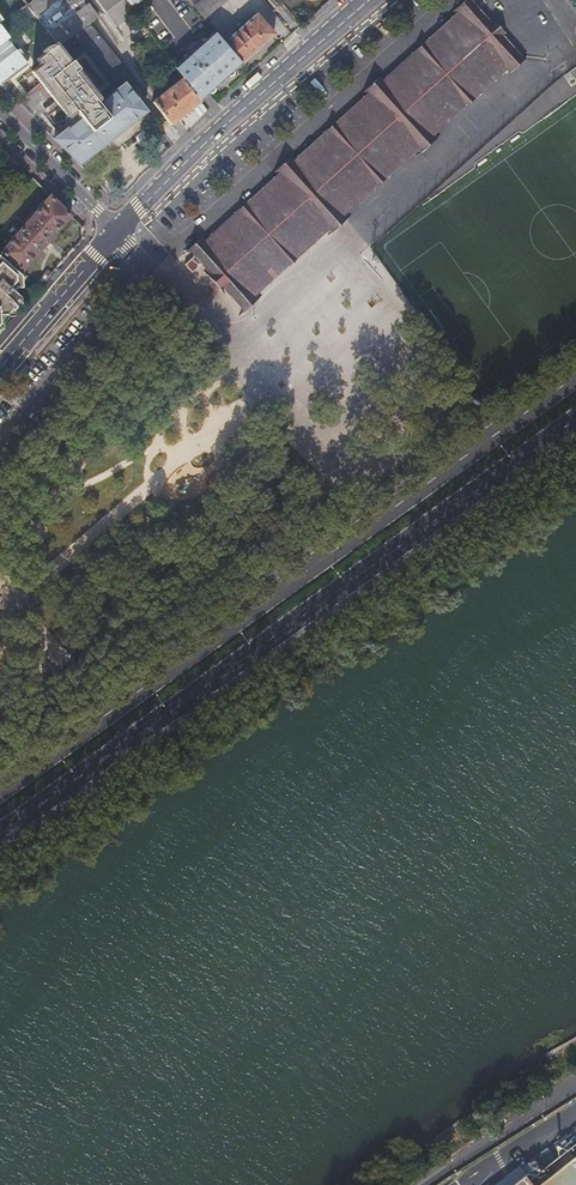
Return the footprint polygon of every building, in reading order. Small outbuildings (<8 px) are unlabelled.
[(0,22),(0,38),(5,34),(2,29),(13,22),(18,29),(36,15),(37,18),(44,13),(43,12),(48,8),(47,6),(55,0),(31,0),(27,4),(8,17),(0,22)] [(130,7),(125,0),(95,0),(116,27),(134,14),(130,7)] [(209,231),(185,252),(188,256),(195,250),(210,266),(207,269),(228,292),(231,289),(245,306),(239,312),(241,315),(265,294),(262,291),(328,232),(330,235),(354,213),(352,211),(417,153),(420,156),(443,135),(440,132),(506,73),(509,76),(533,55),(530,52),(524,57),(509,41),(512,38),(491,15),(488,18),(474,1),(475,0),(467,0),(453,13),(456,17),(390,75),(387,72),(363,93),(366,97),(302,154),(299,151),(275,172),(278,176),(212,234),(209,231)] [(199,13),(205,20),(232,0),(201,0),(193,6),(199,13)] [(49,33),(55,40),(60,47),(99,19),(88,4),(49,33)] [(223,42),(241,63),(273,34),(256,14),(223,42)] [(242,64),(241,63),(223,42),(214,32),(200,44),(197,44),(190,51),(190,53),(182,61),(192,72),(208,94),(242,64)] [(44,46),(37,36),(31,41),(38,50),(44,46)] [(55,44),(53,46),(52,47),(51,46),(42,52),(44,55),(37,60),(40,65),(32,72),(45,89),(56,103),(68,119),(74,114),(78,120),(53,139),(77,163),(95,150),(101,157),(132,133),(126,126),(144,112),(123,85),(100,102),(55,44)] [(571,63),(566,55),(561,47),(546,57),(556,72),(571,63)] [(0,65),(0,69),(20,54),(18,52),(0,65)] [(5,81),(27,64),(20,54),(0,69),(0,85),(9,95),(14,90),(5,81)] [(200,102),(208,94),(192,72),(182,61),(175,68),(183,78),(200,102)] [(183,78),(168,90),(153,102),(171,125),(200,102),(183,78)] [(50,107),(56,103),(45,89),(39,93),(50,107)] [(10,260),(22,271),(23,272),(71,216),(50,195),(1,252),(10,260)] [(5,319),(16,306),(12,302),(19,294),(14,290),(23,280),(22,274),(20,272),(22,271),(10,260),(8,262),(0,254),(0,312),(5,319)] [(47,269),(44,273),(49,278),(53,274),(47,269)] [(41,287),(45,283),(49,278),(44,273),(35,282),(41,287)] [(532,1178),(529,1174),(515,1184),(575,1184),(575,1144),(532,1178)] [(529,1174),(521,1164),(494,1184),(515,1184),(529,1174)]
